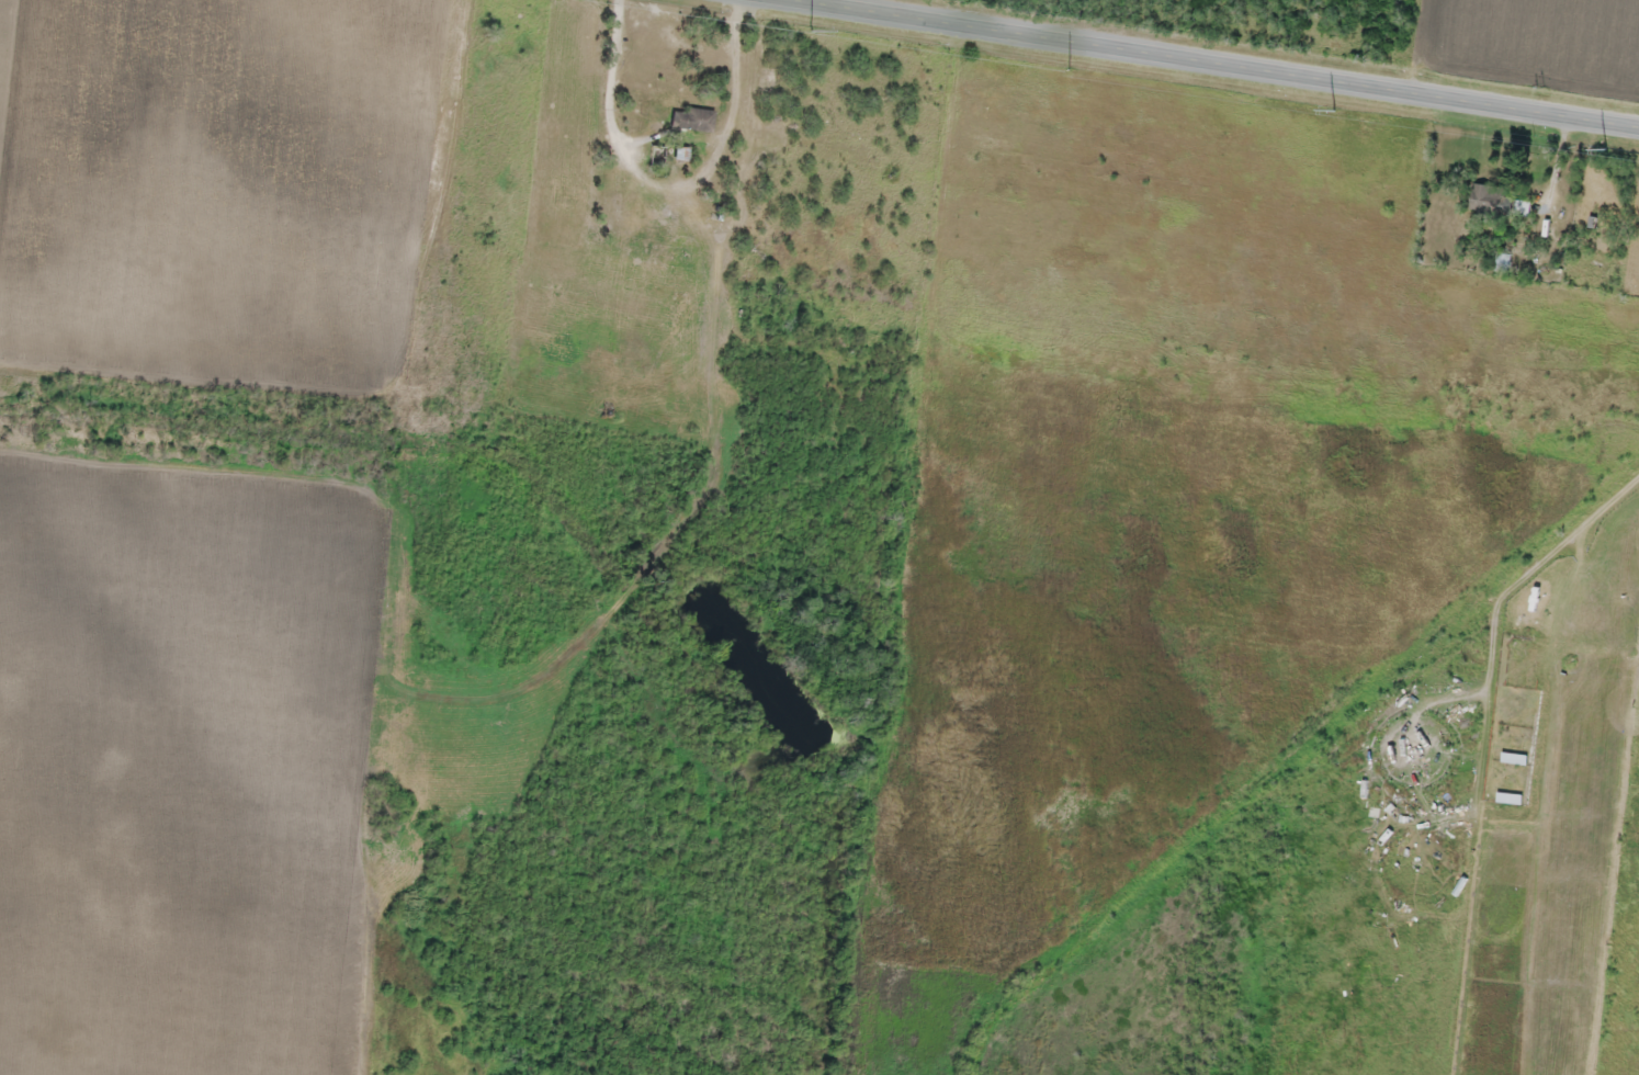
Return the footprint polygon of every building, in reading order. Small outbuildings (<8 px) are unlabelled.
[(674,105),(671,125),(711,131),(714,111),(674,105)] [(1504,204),(1506,187),(1474,182),(1470,210),(1512,216),(1513,205),(1504,204)]
